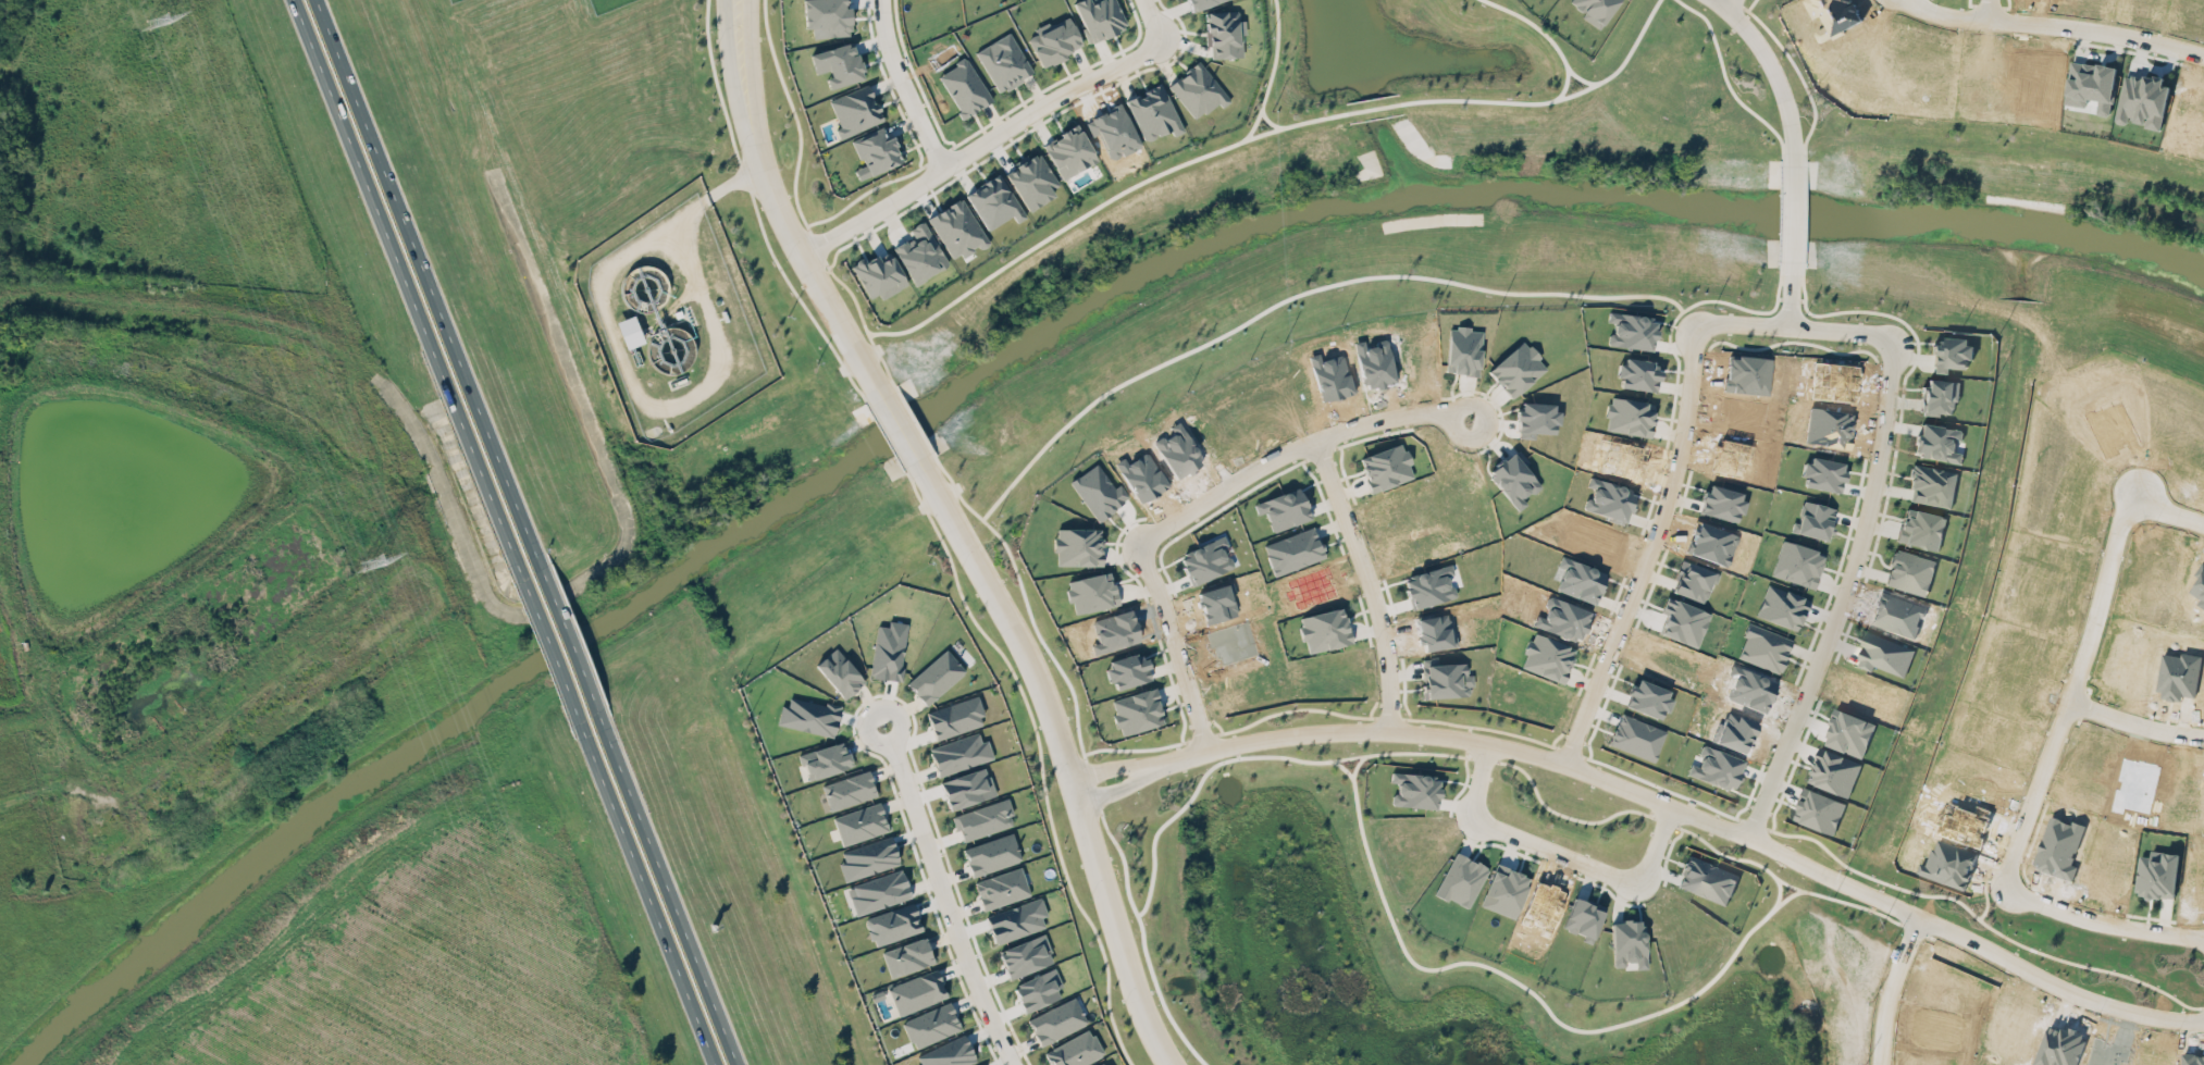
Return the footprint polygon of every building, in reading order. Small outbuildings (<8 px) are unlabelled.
[(805,28),(812,27),(813,37),(851,35),(849,7),(845,7),(844,0),(803,0),(805,28)] [(1072,1),(1091,43),(1128,26),(1116,0),(1075,0),(1072,1)] [(1191,10),(1225,0),(1188,0),(1191,10)] [(1567,1),(1584,11),(1580,17),(1600,29),(1619,0),(1567,0),(1567,1)] [(1212,58),(1244,56),(1242,19),(1238,19),(1238,10),(1205,11),(1206,48),(1212,48),(1212,58)] [(1040,66),(1083,47),(1069,18),(1027,37),(1040,66)] [(996,92),(1032,75),(1011,32),(976,49),(996,92)] [(828,88),(864,79),(854,41),(809,52),(815,75),(824,73),(828,88)] [(992,99),(965,57),(936,75),(964,117),(992,99)] [(1228,96),(1199,60),(1167,85),(1196,121),(1228,96)] [(1143,141),(1170,130),(1173,136),(1183,131),(1162,83),(1125,99),(1143,141)] [(882,122),(869,85),(829,98),(839,127),(835,128),(838,137),(882,122)] [(1042,144),(1062,180),(1097,160),(1077,124),(1042,144)] [(870,175),(902,161),(891,135),(887,137),(882,126),(851,140),(860,162),(863,161),(870,175)] [(965,194),(988,230),(1012,215),(1017,222),(1026,216),(998,173),(965,194)] [(892,246),(913,284),(948,265),(924,219),(909,228),(913,236),(892,246)] [(852,266),(869,297),(878,293),(881,298),(907,284),(891,255),(880,261),(875,253),(852,266)] [(643,341),(633,314),(615,321),(625,348),(643,341)] [(1512,397),(1545,367),(1521,341),(1488,372),(1512,397)] [(1659,370),(1651,369),(1652,361),(1621,356),(1617,377),(1620,377),(1619,386),(1656,391),(1659,370)] [(1653,403),(1609,398),(1606,429),(1649,434),(1653,403)] [(1800,485),(1839,492),(1845,463),(1806,455),(1800,485)] [(1745,494),(1707,483),(1699,511),(1734,522),(1737,513),(1739,513),(1745,494)] [(1263,544),(1274,575),(1325,557),(1314,526),(1263,544)] [(1100,528),(1055,528),(1055,565),(1101,565),(1100,528)] [(1223,546),(1227,545),(1223,536),(1177,554),(1190,585),(1231,568),(1223,546)] [(1771,577),(1814,587),(1823,550),(1780,540),(1771,577)] [(1672,593),(1704,602),(1714,570),(1682,561),(1672,593)] [(1095,592),(1109,592),(1109,585),(1092,585),(1092,580),(1075,581),(1076,608),(1096,607),(1095,592)] [(1755,616),(1798,630),(1808,597),(1766,584),(1755,616)] [(1306,653),(1351,643),(1343,607),(1298,616),(1306,653)] [(908,623),(888,620),(887,626),(877,624),(869,676),(899,681),(908,623)] [(1792,638),(1749,622),(1736,657),(1778,673),(1792,638)] [(1872,671),(1874,665),(1905,677),(1915,648),(1868,631),(1855,664),(1872,671)] [(845,699),(865,680),(834,647),(814,666),(845,699)] [(906,684),(927,705),(965,670),(945,648),(906,684)] [(1149,681),(1144,653),(1110,659),(1116,687),(1149,681)] [(1426,697),(1469,696),(1469,686),(1473,686),(1473,674),(1467,674),(1466,662),(1425,664),(1426,697)] [(790,696),(784,723),(816,731),(816,728),(833,732),(839,708),(790,696)] [(926,711),(935,739),(985,724),(976,696),(926,711)] [(1824,745),(1865,756),(1875,720),(1834,709),(1824,745)] [(1654,761),(1665,729),(1620,713),(1608,744),(1654,761)] [(993,757),(987,740),(981,742),(978,732),(928,748),(937,775),(993,757)] [(800,754),(809,781),(852,765),(842,739),(800,754)] [(1861,761),(1819,747),(1806,783),(1849,797),(1861,761)] [(994,795),(986,767),(940,782),(949,810),(994,795)] [(830,811),(877,795),(867,768),(821,785),(830,811)] [(1438,808),(1439,775),(1390,773),(1390,782),(1397,783),(1397,793),(1392,793),(1391,806),(1438,808)] [(1835,833),(1846,801),(1803,787),(1793,820),(1835,833)] [(1010,826),(1002,800),(951,815),(955,830),(959,828),(963,840),(1010,826)] [(832,816),(842,845),(888,830),(879,801),(832,816)] [(980,851),(965,856),(971,876),(1021,860),(1012,832),(978,843),(980,851)] [(899,865),(891,836),(841,850),(844,861),(839,862),(844,880),(899,865)] [(1740,875),(1689,854),(1676,885),(1727,905),(1740,875)] [(1469,908),(1486,865),(1461,855),(1443,897),(1469,908)] [(1529,876),(1495,863),(1479,906),(1514,918),(1529,876)] [(1029,895),(1020,866),(973,881),(982,910),(1029,895)] [(856,915),(911,896),(901,868),(853,885),(856,895),(849,897),(856,915)] [(1561,928),(1592,941),(1606,907),(1574,895),(1561,928)] [(1045,915),(1042,900),(986,912),(992,941),(1044,930),(1041,916),(1045,915)] [(874,946),(922,929),(912,901),(864,918),(874,946)] [(1646,968),(1643,920),(1611,921),(1613,966),(1626,966),(1625,961),(1636,961),(1636,968),(1646,968)] [(1009,979),(1054,961),(1042,933),(998,951),(1009,979)] [(890,977),(933,963),(925,936),(881,950),(890,977)] [(899,1015),(947,996),(935,968),(887,987),(899,1015)] [(1023,1012),(1060,998),(1056,988),(1062,986),(1055,968),(1012,985),(1023,1012)] [(1075,997),(1027,1019),(1040,1045),(1087,1023),(1075,997)] [(961,1029),(950,1001),(902,1020),(913,1048),(961,1029)] [(1089,1028),(1044,1052),(1051,1064),(1083,1064),(1103,1054),(1089,1028)] [(965,1035),(916,1054),(921,1064),(969,1064),(976,1063),(965,1035)]
